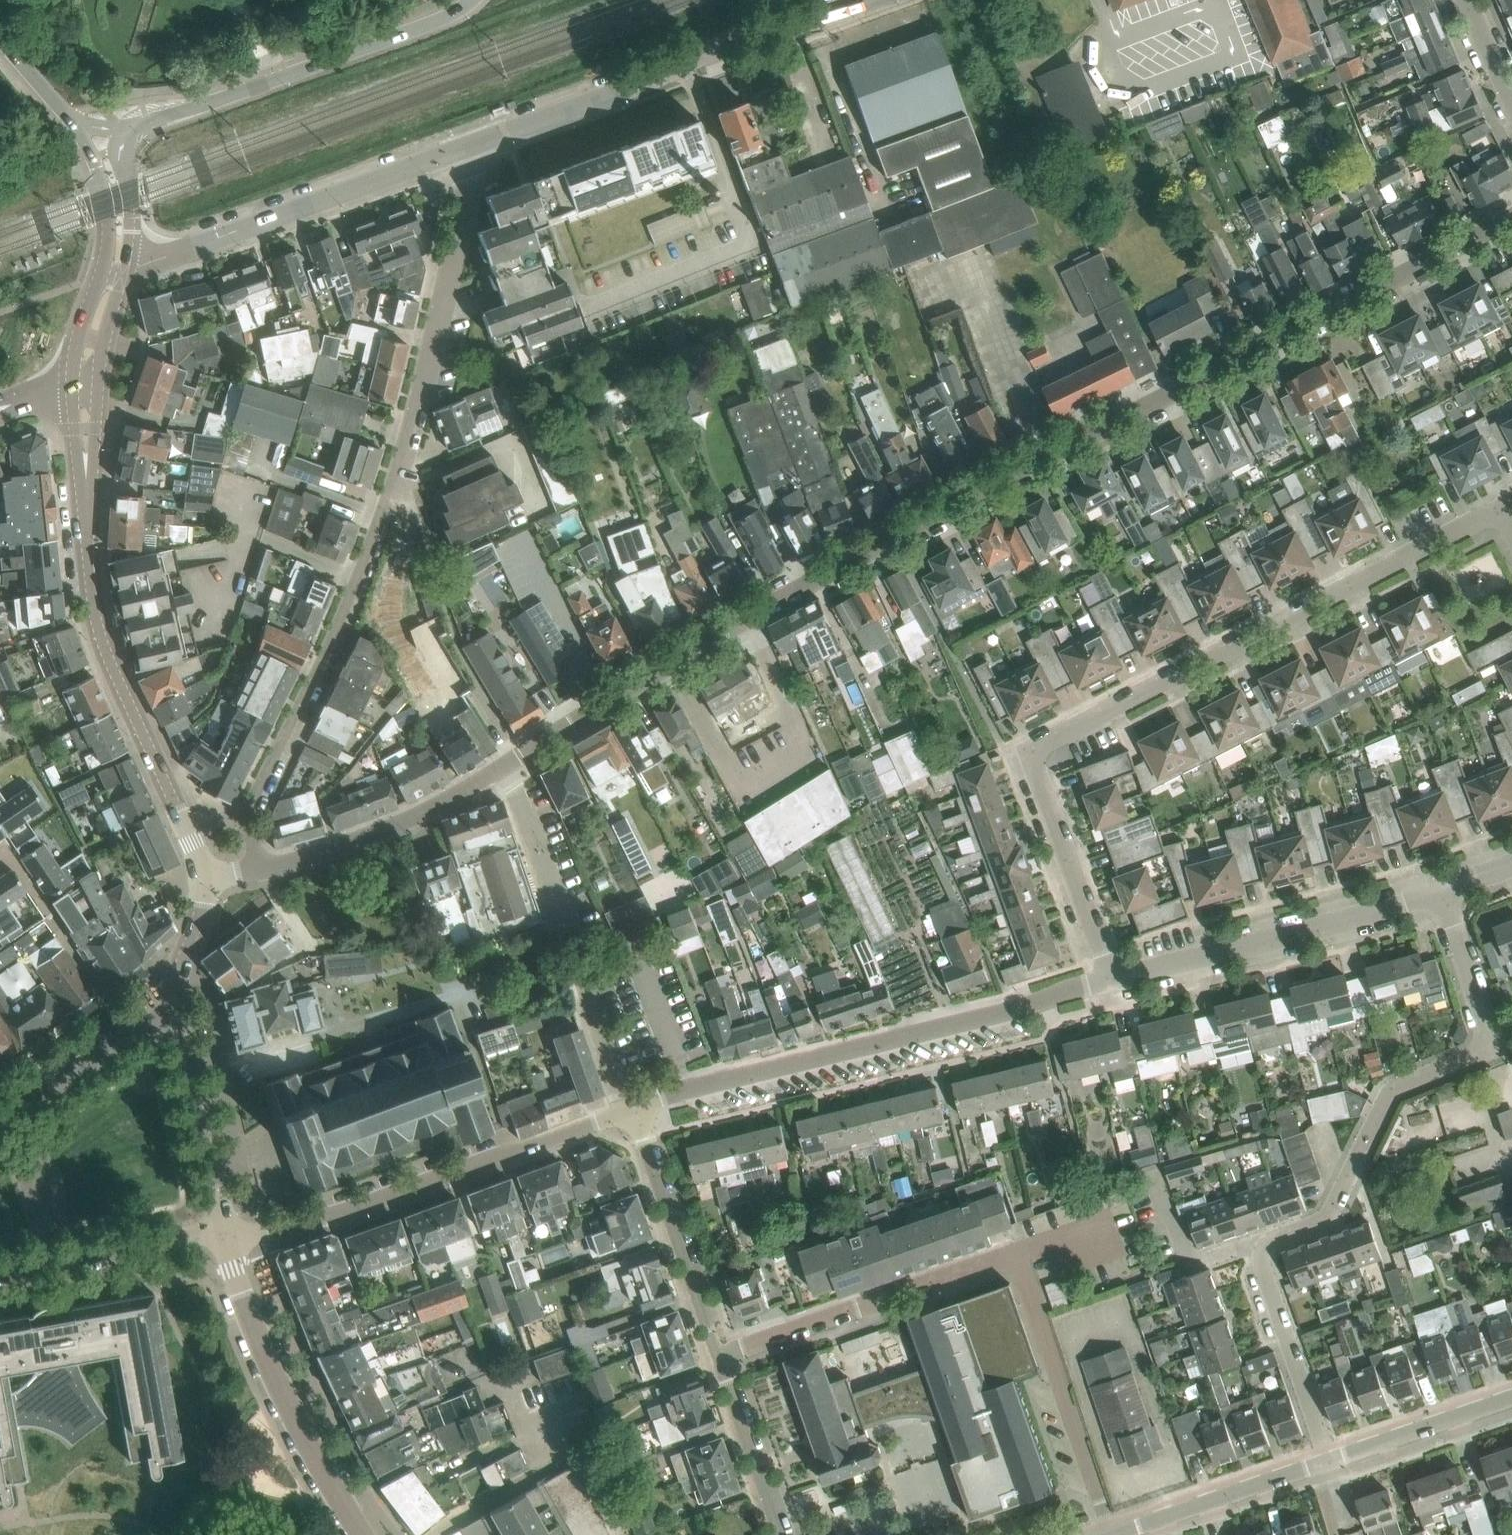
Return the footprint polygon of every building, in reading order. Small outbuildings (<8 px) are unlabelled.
[(1275,63),(1277,62),(1286,84),(1335,65),(1317,22),(1305,27),(1294,0),(1250,0),(1275,63)] [(1381,3),(1390,23),(1402,18),(1400,14),(1404,12),(1405,15),(1434,3),(1433,0),(1387,0),(1381,3)] [(1506,19),(1511,16),(1511,0),(1498,0),(1506,19)] [(1402,18),(1390,23),(1398,41),(1442,22),(1434,3),(1405,15),(1404,12),(1400,14),(1402,18)] [(1332,46),(1328,46),(1329,48),(1349,39),(1340,20),(1323,27),(1332,46)] [(1404,55),(1393,60),(1397,71),(1409,66),(1407,63),(1419,59),(1417,54),(1421,53),(1422,54),(1451,42),(1442,22),(1398,41),(1398,42),(1402,41),(1406,50),(1402,51),(1404,55)] [(936,32),(890,49),(844,66),(885,176),(916,163),(934,209),(996,185),(978,139),(976,140),(936,32)] [(1349,39),(1329,48),(1337,66),(1359,57),(1359,56),(1357,57),(1349,39)] [(1407,63),(1409,66),(1414,64),(1420,78),(1459,62),(1451,42),(1422,54),(1421,53),(1417,54),(1419,59),(1407,63)] [(1359,57),(1337,66),(1336,67),(1342,82),(1366,72),(1359,57)] [(1381,64),(1384,71),(1386,76),(1397,71),(1393,60),(1381,64)] [(1110,137),(1080,63),(1037,81),(1066,154),(1110,137)] [(1423,100),(1406,107),(1410,118),(1428,111),(1473,92),(1463,69),(1432,83),(1435,89),(1421,95),(1423,100)] [(1248,86),(1257,110),(1273,105),(1264,80),(1248,86)] [(1339,89),(1330,93),(1336,107),(1346,103),(1339,89)] [(1410,118),(1397,123),(1402,135),(1432,123),(1433,126),(1449,119),(1452,127),(1484,114),(1474,91),(1473,92),(1428,111),(1410,118)] [(744,102),(718,112),(733,153),(740,170),(773,158),(770,150),(747,158),(743,149),(759,143),(744,102)] [(1178,111),(1146,124),(1153,142),(1185,129),(1178,111)] [(1281,115),(1258,125),(1269,148),(1280,143),(1275,133),(1287,127),(1281,115)] [(1226,132),(1237,127),(1232,116),(1221,122),(1226,132)] [(702,118),(565,168),(561,170),(574,205),(591,199),(592,203),(604,198),(603,195),(619,189),(620,192),(632,188),(631,184),(632,184),(633,184),(647,179),(649,182),(661,178),(659,174),(675,168),(677,172),(689,167),(687,164),(704,158),(705,161),(717,157),(702,118)] [(1493,132),(1487,121),(1476,127),(1482,138),(1493,132)] [(1472,157),(1478,167),(1481,165),(1498,198),(1499,197),(1497,193),(1511,185),(1511,169),(1503,152),(1493,157),(1488,149),(1472,157)] [(782,155),(773,158),(740,170),(766,238),(866,200),(850,156),(790,178),(782,155)] [(1020,172),(1030,199),(1061,187),(1051,160),(1020,172)] [(1451,168),(1457,177),(1466,195),(1469,193),(1477,209),(1498,198),(1481,165),(1478,167),(1479,169),(1469,174),(1463,162),(1451,168)] [(1399,164),(1388,170),(1394,181),(1405,175),(1399,164)] [(492,226),(477,232),(504,304),(481,312),(489,335),(519,324),(534,365),(568,352),(561,335),(583,328),(566,281),(553,286),(532,229),(548,223),(546,218),(557,213),(556,210),(571,205),(572,208),(575,207),(574,205),(561,170),(561,169),(531,180),(531,181),(486,197),(491,211),(487,212),(492,226)] [(1394,181),(1388,170),(1377,176),(1383,187),(1394,181)] [(934,209),(926,213),(940,250),(942,249),(946,258),(988,241),(1032,224),(1036,222),(1017,177),(996,185),(934,209)] [(1358,188),(1370,210),(1383,204),(1371,181),(1358,188)] [(1441,201),(1442,204),(1452,222),(1463,216),(1452,196),(1451,197),(1447,188),(1439,191),(1444,200),(1441,201)] [(1328,201),(1322,190),(1310,196),(1314,204),(1304,210),(1311,225),(1323,219),(1330,234),(1323,237),(1322,242),(1341,278),(1362,268),(1347,238),(1346,239),(1344,236),(1348,234),(1346,230),(1345,230),(1341,223),(1335,211),(1333,212),(1328,201)] [(1257,195),(1241,203),(1255,231),(1270,223),(1269,219),(1260,201),(1257,195)] [(1339,195),(1328,201),(1333,212),(1335,211),(1336,211),(1345,206),(1339,195)] [(1430,196),(1408,207),(1423,236),(1445,225),(1430,196)] [(1383,208),(1388,218),(1386,218),(1401,248),(1423,236),(1408,207),(1405,208),(1400,199),(1383,208)] [(866,200),(766,238),(767,240),(766,240),(783,286),(786,294),(791,307),(892,269),(940,250),(926,213),(878,231),(866,200)] [(701,204),(647,225),(655,245),(709,224),(701,204)] [(411,207),(380,218),(402,278),(425,271),(425,268),(421,255),(411,259),(402,236),(424,228),(420,216),(415,218),(411,207)] [(1295,227),(1303,223),(1297,209),(1288,214),(1295,227)] [(1385,256),(1370,227),(1362,212),(1341,223),(1345,230),(1346,230),(1348,234),(1344,236),(1346,239),(1347,238),(1362,268),(1385,256)] [(362,255),(342,263),(355,299),(355,298),(357,290),(371,286),(371,288),(399,279),(402,278),(380,218),(350,230),(353,238),(348,240),(354,255),(376,247),(383,268),(369,274),(362,255)] [(1032,224),(988,241),(994,256),(1038,239),(1032,224)] [(1293,252),(1305,275),(1314,292),(1334,282),(1308,231),(1296,237),(1301,248),(1293,252)] [(316,267),(307,270),(314,291),(333,284),(337,296),(351,291),(342,263),(332,236),(308,245),(316,267)] [(1214,238),(1203,244),(1221,282),(1233,276),(1214,238)] [(1287,306),(1307,296),(1277,238),(1265,244),(1281,274),(1272,278),(1287,306)] [(282,255),(272,258),(291,312),(304,308),(300,296),(310,293),(295,251),(296,250),(292,251),(291,248),(281,252),(282,255)] [(1096,362),(1094,363),(1108,392),(1158,368),(1102,252),(1062,272),(1084,318),(1099,310),(1109,331),(1086,342),(1096,362)] [(260,262),(238,270),(258,326),(265,324),(262,313),(277,308),(260,262)] [(1501,297),(1511,291),(1511,266),(1491,277),(1499,294),(1501,297)] [(215,278),(222,297),(226,309),(235,306),(240,322),(239,323),(242,332),(243,332),(255,327),(258,326),(238,270),(215,278)] [(402,278),(399,279),(397,290),(419,295),(425,271),(402,278)] [(1162,343),(1161,343),(1163,347),(1164,346),(1169,356),(1190,345),(1188,342),(1210,330),(1202,313),(1218,305),(1203,277),(1186,285),(1195,302),(1152,324),(1162,343)] [(765,279),(741,288),(753,319),(777,310),(773,299),(770,291),(765,279)] [(1241,295),(1246,305),(1255,323),(1278,311),(1274,304),(1277,302),(1268,286),(1265,287),(1263,283),(1253,288),(1249,279),(1237,285),(1242,294),(1241,295)] [(211,281),(139,299),(148,334),(179,326),(175,313),(218,302),(211,281)] [(1462,297),(1483,336),(1511,320),(1511,318),(1501,297),(1499,294),(1489,300),(1480,284),(1470,289),(1471,292),(1462,297)] [(783,286),(770,291),(773,299),(786,294),(783,286)] [(370,318),(368,327),(383,330),(385,322),(411,328),(418,301),(395,296),(395,297),(380,294),(374,319),(370,318)] [(1450,320),(1439,326),(1452,351),(1483,336),(1462,297),(1453,302),(1452,298),(1441,304),(1450,320)] [(792,308),(778,313),(782,323),(795,318),(792,308)] [(275,332),(276,335),(299,329),(293,314),(294,314),(294,313),(280,318),(281,321),(276,323),(279,331),(275,332)] [(1411,323),(1402,328),(1422,367),(1422,366),(1419,360),(1438,351),(1441,357),(1452,351),(1439,326),(1428,332),(1420,315),(1409,320),(1411,323)] [(367,340),(361,365),(400,374),(408,344),(381,338),(383,330),(368,327),(350,322),(347,335),(367,340)] [(255,327),(243,332),(245,344),(258,341),(255,327)] [(299,329),(276,335),(265,337),(265,338),(261,339),(270,381),(283,378),(284,382),(293,379),(292,376),(314,371),(318,355),(317,351),(311,352),(306,328),(299,329)] [(1389,351),(1378,357),(1396,391),(1407,385),(1403,377),(1422,367),(1402,328),(1393,333),(1391,330),(1381,335),(1389,351)] [(193,350),(216,343),(212,329),(189,336),(193,350)] [(723,337),(720,331),(703,337),(705,344),(723,337)] [(324,334),(319,355),(336,360),(341,339),(324,334)] [(819,420),(816,421),(812,410),(812,408),(807,395),(795,359),(786,336),(750,350),(767,393),(794,462),(803,486),(806,494),(809,493),(826,540),(854,529),(834,473),(835,473),(831,462),(833,461),(819,420)] [(1027,353),(1033,367),(1051,359),(1044,345),(1027,353)] [(943,350),(935,354),(952,402),(966,396),(953,363),(948,365),(943,350)] [(148,355),(139,381),(167,391),(191,398),(194,389),(182,384),(187,371),(175,367),(176,365),(148,355)] [(314,371),(310,384),(329,389),(332,384),(333,385),(340,362),(318,355),(314,371)] [(1396,391),(1378,357),(1362,365),(1380,399),(1396,391)] [(1352,402),(1331,360),(1309,372),(1340,430),(1340,432),(1342,436),(1350,451),(1362,445),(1342,406),(1352,402)] [(1044,388),(1049,399),(1058,417),(1108,392),(1094,363),(1044,388)] [(361,365),(358,378),(354,392),(368,396),(368,397),(377,399),(376,401),(391,404),(391,403),(393,403),(400,374),(361,365)] [(1309,372),(1287,383),(1303,413),(1292,418),(1298,430),(1319,420),(1327,437),(1339,431),(1342,436),(1340,432),(1340,430),(1309,372)] [(1467,379),(1460,383),(1464,390),(1471,386),(1467,379)] [(207,411),(201,433),(228,437),(232,421),(243,382),(230,380),(220,415),(207,411)] [(139,381),(131,405),(159,414),(171,418),(174,408),(187,412),(191,398),(167,391),(139,381)] [(628,381),(616,386),(596,393),(602,409),(622,402),(634,397),(628,381)] [(243,382),(232,421),(256,428),(291,439),(302,399),(243,382)] [(940,382),(934,386),(945,407),(945,406),(951,403),(940,382)] [(1471,387),(1476,398),(1487,392),(1481,382),(1471,387)] [(310,384),(300,416),(322,423),(342,428),(360,434),(360,433),(358,433),(368,401),(349,395),(337,392),(329,389),(310,384)] [(690,386),(677,391),(685,413),(698,408),(690,386)] [(473,423),(499,413),(489,387),(462,397),(463,399),(434,411),(449,449),(479,437),(473,423)] [(878,387),(877,388),(884,407),(886,415),(889,436),(893,445),(902,466),(901,467),(917,496),(935,487),(919,457),(912,461),(899,432),(878,387)] [(915,387),(902,391),(912,419),(925,414),(915,387)] [(819,388),(807,395),(812,408),(812,410),(827,402),(819,388)] [(884,407),(877,388),(859,396),(872,424),(871,426),(879,443),(891,472),(883,476),(899,506),(917,496),(901,467),(902,466),(893,445),(889,436),(886,415),(884,407)] [(794,462),(767,393),(726,408),(744,456),(756,451),(769,485),(772,495),(774,500),(780,521),(786,532),(784,533),(797,556),(822,541),(800,501),(805,499),(798,488),(803,486),(794,462)] [(1242,424),(1241,424),(1258,458),(1289,442),(1278,419),(1282,417),(1275,403),(1271,406),(1265,394),(1245,405),(1255,424),(1244,429),(1242,424)] [(966,404),(970,413),(965,416),(987,459),(1009,448),(986,405),(985,406),(981,397),(966,404)] [(1439,403),(1409,418),(1416,429),(1445,414),(1439,403)] [(945,407),(926,416),(936,435),(933,436),(938,446),(945,459),(954,477),(973,467),(957,437),(961,435),(951,418),(945,406),(945,407)] [(1490,424),(1503,450),(1511,445),(1511,413),(1490,424)] [(1216,444),(1205,449),(1220,478),(1251,462),(1226,414),(1207,425),(1216,444)] [(300,416),(296,432),(317,438),(322,423),(300,416)] [(1485,416),(1455,431),(1460,440),(1479,479),(1489,474),(1490,477),(1500,472),(1492,455),(1503,450),(1490,424),(1485,416)] [(544,418),(521,427),(526,439),(549,430),(544,418)] [(126,425),(120,452),(150,458),(150,459),(165,462),(170,434),(155,431),(126,425)] [(369,487),(381,449),(357,441),(360,434),(342,428),(339,439),(337,445),(341,446),(331,474),(345,478),(345,480),(369,487)] [(531,451),(554,441),(549,430),(526,439),(531,451)] [(190,458),(222,463),(228,437),(201,433),(193,432),(190,458)] [(35,433),(3,445),(14,474),(14,473),(48,471),(45,439),(35,433)] [(883,471),(864,435),(849,443),(870,483),(854,492),(869,522),(896,508),(880,478),(881,472),(883,471)] [(1183,436),(1164,447),(1185,487),(1203,478),(1207,485),(1220,478),(1205,449),(1203,444),(1202,445),(1204,450),(1193,456),(1183,436)] [(1479,479),(1460,440),(1429,455),(1442,481),(1453,475),(1462,492),(1472,486),(1470,483),(1479,479)] [(559,453),(554,441),(531,451),(536,463),(559,453)] [(14,474),(3,445),(0,446),(0,479),(14,474)] [(120,452),(114,478),(144,484),(150,459),(150,458),(120,452)] [(289,453),(283,470),(315,483),(322,466),(289,453)] [(536,463),(541,474),(564,465),(559,453),(536,463)] [(451,546),(508,521),(502,509),(522,500),(514,481),(505,485),(491,454),(441,476),(448,491),(441,494),(448,509),(442,512),(449,527),(443,529),(451,546)] [(1145,456),(1125,466),(1131,478),(1126,480),(1133,493),(1138,491),(1150,514),(1181,498),(1164,464),(1163,465),(1165,470),(1155,475),(1145,456)] [(1139,520),(1105,460),(1083,472),(1089,485),(1075,493),(1085,512),(1100,504),(1108,518),(1118,512),(1127,527),(1139,520)] [(172,491),(187,491),(214,493),(221,468),(191,464),(189,480),(174,478),(172,491)] [(541,474),(545,486),(568,477),(564,465),(541,474)] [(1346,476),(1355,494),(1336,504),(1359,548),(1372,541),(1369,536),(1377,532),(1372,523),(1382,517),(1385,523),(1387,522),(1360,469),(1346,476)] [(14,474),(0,479),(0,545),(8,544),(55,539),(48,471),(14,473),(14,474)] [(545,486),(550,498),(573,488),(568,477),(545,486)] [(769,485),(756,489),(761,504),(774,500),(772,495),(769,485)] [(289,539),(300,507),(320,514),(326,499),(304,491),(302,496),(279,488),(266,529),(289,539)] [(573,488),(550,498),(555,510),(578,500),(573,488)] [(185,493),(183,509),(209,511),(214,493),(187,491),(187,493),(185,493)] [(112,494),(110,521),(188,526),(188,524),(180,524),(181,515),(159,513),(159,509),(142,508),(143,496),(112,494)] [(1308,496),(1295,503),(1322,555),(1323,555),(1320,549),(1330,544),(1335,554),(1343,550),(1346,554),(1359,548),(1336,504),(1317,514),(1308,496)] [(1025,509),(1031,520),(1019,527),(1039,563),(1052,556),(1048,549),(1066,540),(1069,546),(1082,539),(1064,506),(1063,507),(1066,512),(1055,518),(1045,499),(1025,509)] [(1234,503),(1219,510),(1227,525),(1241,518),(1234,503)] [(1288,521),(1269,531),(1295,581),(1308,574),(1305,569),(1313,565),(1308,555),(1318,550),(1321,555),(1322,555),(1295,503),(1282,509),(1288,521)] [(675,588),(680,597),(690,615),(712,602),(702,584),(705,582),(683,542),(693,537),(681,509),(667,515),(672,528),(663,533),(683,567),(671,575),(677,586),(675,588)] [(762,575),(782,564),(768,538),(773,535),(758,509),(757,509),(743,517),(733,522),(762,575)] [(329,514),(320,540),(315,552),(343,562),(356,524),(329,514)] [(703,569),(710,581),(719,599),(745,584),(730,556),(734,554),(714,518),(703,524),(722,559),(703,569)] [(972,532),(990,565),(995,576),(1019,564),(1021,568),(1034,562),(1016,529),(1005,535),(996,519),(972,532)] [(188,526),(110,521),(108,546),(139,549),(140,538),(159,539),(160,534),(168,534),(172,541),(183,542),(188,537),(188,526)] [(1244,529),(1231,536),(1258,588),(1259,587),(1256,582),(1266,577),(1271,587),(1279,583),(1282,587),(1295,581),(1269,531),(1265,522),(1245,532),(1244,529)] [(671,596),(659,564),(638,571),(634,560),(655,553),(643,523),(607,536),(622,577),(613,581),(628,610),(626,611),(635,629),(642,625),(649,638),(683,619),(671,596)] [(552,533),(541,539),(543,543),(544,543),(550,555),(561,549),(552,533)] [(1167,535),(1155,542),(1159,550),(1171,543),(1167,535)] [(1209,570),(1208,570),(1231,614),(1244,607),(1241,602),(1249,598),(1244,588),(1254,583),(1257,588),(1258,588),(1231,536),(1218,542),(1230,566),(1212,575),(1209,570)] [(55,539),(8,544),(9,557),(1,558),(3,570),(26,567),(26,569),(58,565),(55,539)] [(442,566),(436,568),(444,592),(499,559),(491,543),(442,566)] [(594,544),(581,551),(587,562),(600,555),(594,544)] [(197,655),(191,629),(187,612),(193,611),(191,601),(189,593),(183,594),(180,582),(178,575),(172,547),(107,562),(107,563),(108,563),(114,590),(116,599),(119,611),(114,613),(114,611),(112,612),(114,618),(116,625),(117,625),(116,624),(124,622),(129,644),(135,670),(134,670),(135,671),(197,655)] [(938,571),(926,577),(945,613),(989,590),(971,556),(969,557),(972,562),(962,568),(952,549),(932,560),(938,571)] [(291,582),(287,592),(325,608),(334,585),(310,575),(313,567),(296,560),(293,569),(296,570),(291,582)] [(250,577),(261,582),(266,566),(255,562),(250,577)] [(1180,562),(1167,568),(1194,621),(1195,620),(1192,615),(1202,610),(1207,620),(1215,616),(1218,620),(1231,614),(1208,570),(1189,580),(1180,562)] [(3,575),(0,575),(0,585),(4,585),(4,586),(28,583),(29,595),(61,592),(58,565),(26,569),(26,571),(3,573),(3,575)] [(1163,593),(1144,603),(1167,647),(1180,640),(1177,635),(1185,631),(1180,621),(1190,616),(1193,621),(1194,621),(1167,568),(1154,575),(1163,593)] [(903,569),(885,579),(895,596),(903,611),(901,616),(905,623),(896,628),(911,660),(915,658),(925,653),(921,644),(930,639),(928,635),(937,631),(925,609),(913,587),(903,569)] [(406,618),(411,630),(416,650),(449,705),(424,721),(458,775),(483,759),(497,750),(462,694),(471,688),(460,671),(440,635),(447,631),(427,571),(414,574),(416,583),(406,586),(412,605),(422,601),(424,608),(406,618)] [(986,583),(1005,618),(1020,609),(1002,575),(986,583)] [(884,628),(891,624),(870,587),(853,597),(881,646),(877,649),(883,662),(883,661),(885,664),(901,655),(891,640),(884,628)] [(1167,647),(1144,603),(1125,613),(1116,595),(1113,596),(1109,587),(1098,593),(1103,601),(1130,654),(1131,653),(1128,648),(1138,643),(1143,653),(1151,649),(1154,653),(1167,647)] [(613,617),(599,625),(583,596),(582,596),(579,591),(568,597),(603,662),(630,648),(613,617)] [(29,595),(13,598),(14,610),(16,627),(28,626),(48,621),(48,617),(63,615),(61,592),(29,595)] [(268,611),(264,624),(309,644),(310,643),(308,643),(313,632),(315,633),(325,608),(287,592),(282,605),(269,600),(265,609),(268,611)] [(1403,607),(1402,607),(1424,649),(1454,633),(1434,594),(1423,600),(1422,597),(1412,602),(1413,606),(1405,610),(1403,607)] [(881,646),(853,597),(834,607),(849,635),(856,630),(869,653),(877,649),(881,646)] [(828,657),(842,649),(819,598),(802,607),(817,635),(828,657)] [(15,642),(7,610),(5,600),(0,601),(0,647),(15,642)] [(508,621),(548,686),(565,675),(556,662),(572,652),(541,601),(508,621)] [(1099,626),(1080,636),(1102,680),(1115,673),(1113,668),(1121,664),(1116,654),(1126,649),(1129,654),(1130,654),(1103,601),(1090,608),(1099,626)] [(828,657),(817,635),(802,607),(785,617),(800,645),(811,666),(826,658),(828,657)] [(1391,633),(1381,639),(1394,665),(1424,649),(1402,607),(1403,611),(1395,615),(1393,612),(1383,617),(1391,633)] [(465,613),(457,616),(464,634),(472,631),(465,613)] [(811,666),(800,645),(785,617),(768,626),(781,655),(789,650),(800,672),(809,667),(811,666)] [(264,624),(256,650),(298,669),(309,644),(264,624)] [(74,630),(73,626),(42,635),(43,638),(46,644),(35,647),(40,658),(50,654),(50,656),(80,644),(74,630)] [(1052,628),(1039,634),(1066,687),(1067,686),(1064,681),(1074,676),(1079,686),(1087,682),(1089,686),(1102,680),(1080,636),(1061,646),(1052,628)] [(1394,665),(1381,639),(1370,645),(1361,628),(1351,634),(1353,637),(1344,641),(1342,638),(1363,680),(1371,695),(1371,696),(1402,680),(1398,672),(1394,665)] [(1477,672),(1500,661),(1503,666),(1501,667),(1509,681),(1511,680),(1511,630),(1467,653),(1477,672)] [(462,648),(504,718),(515,735),(545,716),(532,695),(524,700),(514,683),(520,679),(508,659),(502,663),(485,634),(462,648)] [(1035,659),(1016,669),(1038,712),(1051,706),(1049,701),(1057,697),(1052,687),(1062,682),(1065,687),(1066,687),(1039,634),(1026,641),(1035,659)] [(350,654),(338,678),(369,694),(381,669),(384,663),(373,642),(360,636),(351,654),(350,654)] [(1363,680),(1342,638),(1341,638),(1343,642),(1335,646),(1333,643),(1323,648),(1331,664),(1320,670),(1333,696),(1341,710),(1370,695),(1371,695),(1363,680)] [(80,644),(50,656),(58,675),(88,663),(80,644)] [(256,650),(250,662),(291,683),(298,669),(256,650)] [(203,653),(198,655),(201,666),(207,665),(203,653)] [(198,655),(135,671),(136,671),(141,680),(139,681),(152,706),(183,690),(182,689),(176,678),(200,669),(202,669),(201,666),(198,655)] [(1282,669),(1303,711),(1309,724),(1311,728),(1330,718),(1321,702),(1333,696),(1320,670),(1309,676),(1301,659),(1291,665),(1292,668),(1284,672),(1282,669)] [(741,660),(720,671),(747,718),(757,713),(751,700),(761,695),(757,688),(763,684),(753,662),(745,667),(741,660)] [(1038,712),(1016,669),(997,679),(988,661),(974,668),(1001,720),(1003,719),(1000,714),(1010,708),(1015,718),(1023,714),(1025,719),(1038,712)] [(250,662),(244,675),(284,696),(291,683),(250,662)] [(1271,696),(1260,701),(1273,727),(1276,732),(1286,727),(1290,734),(1309,724),(1303,711),(1282,669),(1281,670),(1283,673),(1274,677),(1272,674),(1262,679),(1271,696)] [(701,682),(697,685),(711,709),(717,720),(721,718),(729,713),(736,725),(747,718),(720,671),(701,682)] [(808,672),(797,677),(808,698),(817,693),(812,683),(814,682),(808,672)] [(244,675),(237,688),(278,709),(284,696),(244,675)] [(94,676),(65,689),(81,725),(70,730),(70,731),(110,712),(94,676)] [(183,690),(152,706),(162,725),(189,711),(186,702),(211,688),(205,677),(182,689),(183,690)] [(16,678),(3,683),(8,695),(20,690),(16,678)] [(338,678),(326,703),(357,718),(369,694),(338,678)] [(856,679),(843,685),(849,697),(862,691),(856,679)] [(1477,682),(1466,687),(1472,697),(1482,692),(1477,682)] [(32,687),(9,697),(18,719),(41,709),(32,687)] [(237,688),(231,702),(239,706),(271,722),(278,709),(237,688)] [(404,689),(394,700),(403,706),(408,701),(411,699),(404,689)] [(1222,700),(1221,700),(1243,742),(1273,727),(1260,701),(1249,707),(1240,690),(1230,696),(1232,699),(1223,703),(1222,700)] [(5,719),(15,714),(5,691),(0,693),(0,708),(5,719)] [(675,697),(653,710),(673,745),(684,738),(691,750),(701,744),(675,697)] [(1425,705),(1430,715),(1443,709),(1439,699),(1425,705)] [(403,706),(394,700),(387,709),(395,715),(395,714),(403,706)] [(1210,727),(1199,732),(1212,758),(1243,742),(1221,700),(1220,701),(1222,704),(1214,708),(1212,705),(1202,710),(1210,727)] [(326,703),(307,743),(348,763),(354,756),(341,750),(344,744),(357,718),(326,703)] [(198,739),(180,765),(201,780),(203,781),(200,788),(230,803),(231,803),(262,741),(271,722),(239,706),(233,718),(229,726),(231,727),(218,752),(198,739)] [(1503,723),(1507,730),(1508,732),(1511,730),(1511,706),(1498,713),(1503,723)] [(110,712),(70,731),(79,750),(89,745),(89,746),(119,731),(110,712)] [(395,714),(395,715),(390,721),(397,734),(404,730),(395,714)] [(1431,718),(1434,728),(1445,725),(1442,715),(1431,718)] [(662,757),(639,717),(632,721),(631,718),(612,729),(609,725),(630,762),(635,771),(646,794),(667,784),(655,761),(662,757)] [(397,734),(390,721),(386,725),(379,734),(383,741),(397,734)] [(1161,731),(1160,731),(1182,773),(1212,758),(1199,732),(1188,738),(1180,721),(1170,727),(1171,730),(1163,734),(1161,731)] [(1494,726),(1495,735),(1507,730),(1503,723),(1494,726)] [(609,725),(573,746),(586,768),(608,756),(616,770),(630,762),(609,725)] [(914,729),(885,742),(905,785),(934,773),(924,750),(914,729)] [(1487,769),(1504,815),(1511,812),(1511,740),(1508,732),(1507,730),(1495,735),(1505,762),(1487,769)] [(84,756),(89,768),(128,751),(119,731),(89,746),(91,750),(95,748),(96,751),(84,756)] [(1135,765),(1136,771),(1144,793),(1182,773),(1160,731),(1160,732),(1162,735),(1153,739),(1151,736),(1141,741),(1149,758),(1135,765)] [(972,736),(951,746),(959,762),(979,753),(972,736)] [(945,743),(926,752),(933,768),(956,757),(951,747),(947,748),(945,743)] [(37,765),(45,760),(44,758),(38,746),(29,751),(37,765)] [(305,746),(299,759),(320,769),(326,757),(305,746)] [(430,746),(409,757),(428,791),(449,781),(430,746)] [(1114,785),(1112,779),(1136,771),(1135,765),(1129,750),(1080,768),(1090,794),(1086,795),(1092,811),(1122,800),(1116,784),(1114,785)] [(130,756),(97,771),(112,802),(115,801),(116,805),(101,812),(110,833),(126,826),(156,812),(130,756)] [(326,757),(320,769),(327,773),(333,760),(326,757)] [(388,768),(397,785),(407,803),(428,791),(409,757),(388,768)] [(570,758),(541,772),(561,815),(590,802),(570,758)] [(1459,758),(1446,763),(1467,818),(1468,817),(1465,812),(1476,808),(1480,818),(1488,815),(1490,820),(1504,815),(1487,769),(1466,777),(1459,758)] [(969,759),(930,775),(936,790),(954,782),(959,795),(956,796),(956,798),(995,784),(987,764),(973,769),(969,759)] [(358,761),(348,774),(356,782),(358,788),(370,818),(398,807),(387,778),(378,781),(375,772),(363,776),(358,761)] [(1442,793),(1422,800),(1421,801),(1437,840),(1450,835),(1448,830),(1457,827),(1453,817),(1463,813),(1466,818),(1467,818),(1446,763),(1432,768),(1442,793)] [(53,787),(61,783),(52,764),(43,768),(53,787)] [(796,790),(746,822),(755,839),(756,841),(764,854),(770,864),(770,865),(823,833),(852,815),(831,768),(796,790)] [(1362,783),(1375,779),(1372,768),(1359,771),(1362,783)] [(887,794),(876,769),(860,777),(867,792),(871,801),(887,794)] [(881,777),(888,792),(903,785),(895,770),(881,777)] [(857,771),(840,779),(850,800),(867,792),(860,777),(857,771)] [(356,782),(348,774),(345,778),(341,782),(342,787),(356,782)] [(81,781),(59,791),(65,805),(87,795),(81,781)] [(1229,788),(1233,799),(1252,791),(1247,781),(1229,788)] [(954,815),(958,823),(965,820),(969,818),(968,815),(1005,802),(1005,801),(1001,802),(995,784),(956,798),(962,812),(954,815)] [(1392,784),(1378,789),(1396,844),(1397,844),(1396,839),(1409,834),(1413,844),(1421,841),(1423,846),(1437,840),(1421,801),(1422,800),(1420,794),(1399,802),(1392,784)] [(6,834),(6,833),(45,807),(30,785),(6,802),(0,792),(0,825),(6,834)] [(326,808),(327,812),(334,831),(370,818),(358,788),(341,795),(342,796),(341,796),(344,802),(326,808)] [(1370,812),(1349,817),(1361,865),(1375,861),(1374,856),(1383,854),(1380,843),(1394,839),(1395,845),(1396,844),(1378,789),(1365,792),(1370,812)] [(304,793),(296,795),(299,807),(301,806),(301,809),(304,808),(306,815),(303,816),(304,820),(296,823),(300,841),(325,834),(316,801),(307,804),(304,793)] [(296,795),(278,800),(273,811),(272,812),(269,828),(274,848),(300,841),(296,823),(304,820),(303,816),(306,815),(304,808),(301,809),(301,806),(299,807),(296,795)] [(499,800),(471,810),(508,933),(542,921),(515,840),(499,800)] [(1128,822),(1126,817),(1128,816),(1122,800),(1092,811),(1097,827),(1101,826),(1110,851),(1159,833),(1152,813),(1128,822)] [(1005,802),(968,815),(969,818),(965,820),(971,836),(1009,822),(1002,804),(1006,802),(1005,802)] [(1323,803),(1309,807),(1324,864),(1325,864),(1323,858),(1335,855),(1337,866),(1346,863),(1347,869),(1361,865),(1349,817),(1328,823),(1323,803)] [(1300,830),(1279,836),(1292,883),(1306,880),(1305,874),(1313,872),(1310,861),(1321,858),(1323,864),(1324,864),(1309,807),(1295,811),(1300,830)] [(471,810),(443,819),(454,847),(451,848),(464,884),(478,928),(470,930),(473,941),(474,944),(508,933),(471,810)] [(156,812),(126,826),(140,858),(148,876),(179,862),(156,812)] [(943,820),(946,828),(958,823),(954,815),(943,820)] [(1009,822),(971,836),(976,851),(969,854),(972,862),(983,858),(982,854),(1019,840),(1019,839),(1015,841),(1009,822)] [(1253,822),(1239,825),(1254,882),(1255,882),(1254,876),(1265,873),(1268,884),(1276,882),(1278,887),(1292,883),(1279,836),(1258,841),(1253,822)] [(1232,855),(1212,860),(1211,860),(1222,902),(1236,898),(1235,893),(1243,891),(1241,880),(1252,877),(1253,882),(1254,882),(1239,825),(1225,829),(1232,855)] [(1164,846),(1159,833),(1110,851),(1120,877),(1116,878),(1122,894),(1152,883),(1146,867),(1145,868),(1143,862),(1167,854),(1164,846)] [(849,834),(825,845),(878,953),(902,942),(849,834)] [(36,835),(15,848),(22,858),(21,858),(48,899),(91,870),(82,852),(59,867),(43,843),(42,844),(36,835)] [(1019,840),(982,854),(983,858),(988,872),(985,874),(985,875),(1026,859),(1022,846),(1018,848),(1016,842),(1020,841),(1019,840)] [(1212,860),(1210,854),(1189,860),(1184,840),(1164,846),(1167,854),(1182,896),(1184,901),(1186,900),(1184,895),(1195,892),(1198,903),(1207,900),(1208,905),(1222,902),(1211,860),(1212,860)] [(756,841),(734,854),(747,877),(770,864),(764,854),(756,841)] [(448,854),(410,868),(417,886),(434,936),(449,931),(455,947),(473,941),(470,930),(466,911),(461,912),(455,896),(459,894),(456,886),(459,885),(455,873),(448,854)] [(955,859),(958,867),(972,862),(969,854),(955,859)] [(68,891),(51,902),(63,921),(71,932),(81,946),(77,949),(93,972),(105,988),(140,964),(116,924),(119,923),(103,893),(91,870),(84,857),(71,864),(87,894),(74,902),(68,891)] [(728,858),(709,869),(721,888),(740,878),(728,858)] [(787,859),(775,866),(779,872),(784,880),(796,872),(787,859)] [(1026,859),(985,875),(990,889),(994,888),(996,892),(998,891),(1033,878),(1029,879),(1027,873),(1031,872),(1026,859)] [(625,862),(611,869),(625,898),(639,891),(625,862)] [(771,867),(747,880),(747,881),(751,890),(776,876),(771,867)] [(6,937),(22,926),(7,904),(26,891),(11,869),(0,877),(0,927),(6,937)] [(603,870),(588,877),(601,906),(616,900),(603,870)] [(679,878),(685,891),(695,885),(688,873),(679,878)] [(990,889),(983,892),(986,900),(994,897),(999,913),(1003,912),(1003,911),(1037,899),(1030,880),(1033,879),(1033,878),(998,891),(996,892),(994,888),(990,889)] [(123,883),(103,893),(119,923),(123,932),(127,935),(142,963),(177,929),(169,914),(156,920),(154,916),(145,920),(137,903),(133,904),(123,883)] [(1131,908),(1141,934),(1190,917),(1184,901),(1182,896),(1158,905),(1156,899),(1158,899),(1152,883),(1122,894),(1128,910),(1131,908)] [(733,886),(740,904),(742,906),(756,899),(733,886)] [(969,897),(972,905),(986,900),(983,892),(969,897)] [(644,896),(604,914),(615,937),(655,919),(644,896)] [(709,904),(707,905),(712,918),(714,918),(719,930),(734,924),(723,898),(709,904)] [(1009,926),(1010,930),(1047,917),(1047,916),(1043,917),(1037,899),(1003,911),(1003,912),(1008,926),(1009,926)] [(705,900),(689,907),(696,924),(712,918),(707,905),(705,900)] [(816,900),(796,910),(800,919),(821,909),(816,900)] [(960,903),(942,911),(932,915),(943,939),(972,929),(960,903)] [(742,906),(740,904),(732,908),(743,931),(753,926),(742,906)] [(689,907),(665,916),(676,943),(700,934),(696,924),(689,907)] [(265,912),(200,961),(225,995),(241,984),(292,949),(265,912)] [(1047,917),(1010,930),(1009,926),(1008,926),(997,930),(1000,938),(1011,934),(1016,949),(1051,937),(1044,918),(1047,917)] [(1483,944),(1492,968),(1508,963),(1507,960),(1511,958),(1511,920),(1495,926),(1499,938),(1483,944)] [(843,928),(832,933),(839,949),(851,943),(843,928)] [(954,963),(942,968),(951,994),(991,980),(988,970),(981,955),(983,954),(972,929),(943,939),(954,963)] [(985,935),(988,943),(1000,938),(997,930),(985,935)] [(27,956),(35,968),(57,997),(69,1013),(95,996),(92,992),(76,969),(79,967),(57,935),(27,956)] [(870,999),(864,1001),(869,1017),(895,1008),(878,960),(867,937),(854,943),(864,964),(872,988),(867,989),(870,999)] [(1021,963),(1001,970),(1007,985),(1047,973),(1043,962),(1058,957),(1051,937),(1016,949),(1021,963)] [(24,951),(16,939),(0,950),(0,967),(24,951)] [(777,974),(780,981),(783,987),(787,1000),(791,1012),(796,1023),(798,1022),(801,1029),(796,1031),(799,1039),(820,1032),(809,1006),(794,976),(787,961),(780,947),(766,954),(777,974)] [(367,951),(326,955),(328,976),(382,971),(380,950),(367,951)] [(1428,1003),(1430,1003),(1447,998),(1436,958),(1422,962),(1419,952),(1393,960),(1403,994),(1421,989),(1424,1000),(1424,1001),(1425,1002),(1427,1003),(1428,1003)] [(792,957),(787,961),(794,976),(804,971),(799,963),(796,964),(792,957)] [(1369,974),(1358,978),(1368,1014),(1394,1007),(1391,997),(1403,994),(1393,960),(1367,967),(1369,974)] [(252,993),(244,995),(224,1001),(237,1050),(266,1042),(263,1031),(298,1022),(301,1033),(324,1027),(312,982),(289,988),(287,980),(296,975),(291,964),(271,974),(273,982),(251,989),(252,993)] [(834,968),(825,971),(848,1016),(850,1023),(869,1017),(864,1001),(870,999),(867,989),(859,992),(858,988),(857,988),(855,982),(841,987),(834,968)] [(818,1006),(822,1018),(827,1030),(850,1023),(848,1016),(825,971),(812,975),(817,990),(822,988),(827,1003),(818,1006)] [(1344,974),(1318,980),(1330,1026),(1355,1020),(1355,1018),(1368,1014),(1358,978),(1346,981),(1344,974)] [(717,1038),(723,1061),(734,1058),(741,1056),(724,998),(721,987),(718,978),(706,982),(713,1001),(718,1016),(707,1019),(713,1039),(717,1038)] [(1294,994),(1282,997),(1292,1041),(1295,1053),(1309,1050),(1307,1041),(1306,1036),(1331,1030),(1330,1026),(1318,980),(1292,987),(1294,994)] [(781,984),(775,986),(765,990),(784,1044),(799,1039),(796,1031),(801,1029),(798,1022),(796,1023),(791,1012),(787,1000),(783,987),(780,981),(781,984)] [(20,1046),(64,1016),(41,983),(12,1003),(0,985),(0,1018),(20,1046)] [(732,983),(721,987),(724,998),(741,1056),(760,1050),(752,1022),(747,1008),(740,1010),(732,983)] [(760,1050),(779,1044),(771,1019),(758,988),(748,992),(753,1006),(747,1008),(752,1022),(760,1050)] [(1269,993),(1243,999),(1255,1050),(1292,1041),(1282,997),(1270,1000),(1269,993)] [(1218,1013),(1207,1015),(1217,1057),(1252,1048),(1253,1050),(1255,1050),(1243,999),(1216,1006),(1218,1013)] [(297,1072),(282,1078),(263,1085),(303,1193),(336,1181),(335,1178),(443,1138),(447,1149),(494,1131),(480,1093),(483,1091),(466,1046),(464,1047),(450,1007),(383,1032),(387,1043),(298,1076),(297,1072)] [(1193,1012),(1167,1018),(1175,1052),(1187,1049),(1190,1064),(1217,1057),(1207,1015),(1195,1018),(1193,1012)] [(517,1032),(538,1026),(534,1016),(513,1021),(517,1032)] [(20,1046),(0,1018),(0,1059),(20,1046)] [(1142,1032),(1130,1035),(1139,1073),(1141,1079),(1179,1070),(1175,1052),(1167,1018),(1141,1025),(1142,1032)] [(519,1043),(520,1042),(517,1032),(513,1021),(476,1032),(483,1054),(496,1050),(499,1059),(522,1052),(519,1043)] [(1461,1022),(1458,1030),(1468,1034),(1468,1033),(1464,1021),(1461,1022)] [(579,1029),(560,1035),(554,1037),(562,1061),(563,1063),(564,1062),(565,1066),(569,1065),(571,1070),(577,1087),(582,1100),(601,1093),(579,1029)] [(1117,1030),(1091,1037),(1100,1071),(1111,1068),(1114,1081),(1132,1076),(1132,1075),(1139,1073),(1130,1035),(1119,1037),(1117,1030)] [(1067,1050),(1054,1053),(1061,1081),(1100,1071),(1091,1037),(1065,1043),(1067,1050)] [(1380,1063),(1378,1052),(1364,1054),(1366,1066),(1380,1063)] [(1046,1060),(1023,1066),(1031,1099),(1054,1093),(1046,1060)] [(563,1063),(562,1061),(557,1063),(561,1073),(571,1070),(569,1065),(565,1066),(564,1062),(563,1063)] [(1023,1066),(1000,1071),(1008,1104),(1031,1099),(1023,1066)] [(536,1090),(535,1090),(539,1101),(547,1127),(587,1112),(582,1100),(577,1087),(550,1096),(541,1070),(530,1074),(536,1090)] [(1000,1071),(976,1077),(984,1110),(1008,1104),(1000,1071)] [(953,1083),(958,1102),(961,1116),(984,1110),(976,1077),(953,1083)] [(937,1087),(914,1092),(916,1103),(921,1126),(945,1120),(937,1087)] [(535,1090),(505,1101),(495,1105),(502,1126),(512,1123),(518,1138),(547,1127),(539,1101),(535,1090)] [(1350,1090),(1346,1091),(1349,1104),(1352,1116),(1352,1117),(1360,1116),(1360,1115),(1368,1099),(1367,1099),(1350,1090)] [(1346,1091),(1307,1100),(1313,1125),(1332,1121),(1352,1117),(1352,1116),(1349,1104),(1346,1091)] [(916,1103),(914,1092),(890,1098),(898,1132),(911,1128),(914,1139),(918,1138),(921,1150),(933,1147),(930,1135),(924,1136),(921,1126),(919,1117),(916,1103)] [(890,1098),(867,1104),(875,1137),(898,1132),(890,1098)] [(867,1104),(845,1109),(853,1143),(875,1137),(867,1104)] [(1265,1107),(1250,1111),(1255,1131),(1270,1127),(1265,1107)] [(1027,1111),(1030,1123),(1032,1135),(1045,1132),(1039,1108),(1027,1111)] [(845,1109),(821,1115),(830,1154),(843,1151),(853,1148),(852,1143),(853,1143),(845,1109)] [(1500,1119),(1505,1138),(1511,1136),(1511,1109),(1498,1113),(1500,1119)] [(1296,1114),(1275,1119),(1281,1139),(1300,1132),(1296,1114)] [(821,1115),(797,1121),(805,1154),(829,1148),(830,1154),(821,1115)] [(981,1122),(984,1134),(995,1131),(993,1119),(987,1121),(981,1122)] [(1140,1147),(1130,1150),(1135,1166),(1159,1159),(1149,1123),(1135,1126),(1135,1129),(1140,1147)] [(1233,1123),(1219,1127),(1223,1141),(1237,1137),(1233,1123)] [(781,1125),(758,1130),(766,1163),(789,1158),(781,1125)] [(758,1130),(735,1136),(742,1169),(766,1163),(758,1130)] [(995,1131),(984,1134),(986,1146),(998,1143),(995,1131)] [(1305,1131),(1300,1132),(1281,1139),(1286,1151),(1310,1143),(1305,1131)] [(1165,1142),(1168,1150),(1170,1158),(1196,1150),(1190,1134),(1165,1142)] [(735,1136),(712,1141),(720,1174),(742,1169),(735,1136)] [(1272,1137),(1259,1140),(1261,1148),(1273,1146),(1277,1145),(1276,1138),(1272,1137)] [(1248,1142),(1237,1146),(1239,1154),(1251,1151),(1261,1148),(1259,1140),(1248,1142)] [(687,1147),(695,1180),(720,1174),(712,1141),(687,1147)] [(1310,1143),(1286,1151),(1290,1163),(1314,1154),(1310,1143)] [(572,1186),(577,1199),(578,1201),(593,1195),(594,1194),(590,1193),(610,1151),(599,1146),(574,1155),(578,1167),(577,1167),(577,1170),(579,1169),(584,1182),(572,1186)] [(883,1146),(871,1148),(874,1160),(886,1157),(883,1146)] [(1237,1146),(1224,1149),(1227,1158),(1239,1154),(1237,1146)] [(935,1159),(933,1147),(921,1150),(923,1161),(935,1159)] [(594,1194),(593,1195),(597,1202),(612,1197),(609,1189),(631,1182),(622,1157),(610,1151),(590,1193),(594,1194)] [(1294,1174),(1272,1182),(1284,1217),(1306,1210),(1298,1186),(1294,1174),(1318,1166),(1314,1154),(1290,1163),(1294,1174)] [(1201,1156),(1192,1159),(1196,1171),(1204,1168),(1201,1156)] [(886,1157),(874,1160),(877,1172),(888,1169),(886,1157)] [(1165,1167),(1169,1179),(1180,1176),(1196,1171),(1192,1159),(1165,1167)] [(562,1198),(572,1194),(559,1161),(539,1168),(556,1218),(559,1227),(571,1223),(562,1198)] [(1318,1166),(1294,1174),(1298,1186),(1322,1178),(1318,1166)] [(539,1168),(518,1176),(536,1225),(545,1222),(550,1235),(561,1231),(559,1227),(556,1218),(539,1168)] [(828,1173),(831,1184),(843,1181),(840,1170),(828,1173)] [(1284,1217),(1272,1182),(1269,1170),(1247,1178),(1251,1189),(1263,1225),(1284,1217)] [(761,1175),(764,1188),(776,1185),(773,1172),(767,1174),(761,1175)] [(823,1243),(801,1251),(815,1292),(838,1285),(841,1294),(991,1243),(988,1233),(1012,1225),(994,1174),(957,1187),(965,1208),(896,1230),(889,1210),(871,1216),(820,1234),(823,1243)] [(892,1180),(896,1198),(913,1194),(909,1176),(892,1180)] [(509,1179),(490,1186),(507,1236),(506,1237),(514,1258),(519,1256),(526,1254),(518,1232),(512,1216),(522,1213),(509,1179)] [(727,1184),(715,1186),(718,1199),(730,1196),(727,1184)] [(776,1185),(764,1188),(767,1199),(779,1196),(776,1185)] [(468,1194),(475,1213),(480,1228),(489,1224),(495,1241),(506,1237),(507,1236),(490,1186),(468,1194)] [(1251,1189),(1229,1196),(1241,1232),(1263,1225),(1251,1189)] [(604,1215),(589,1220),(591,1225),(594,1232),(642,1215),(635,1193),(601,1205),(604,1215)] [(867,1203),(871,1216),(889,1210),(894,1208),(890,1195),(867,1203)] [(1220,1240),(1208,1204),(1207,1204),(1204,1195),(1176,1204),(1180,1215),(1186,1213),(1198,1247),(1220,1240)] [(730,1196),(718,1199),(721,1210),(733,1207),(730,1196)] [(1229,1196),(1208,1204),(1220,1240),(1241,1232),(1229,1196)] [(1505,1196),(1484,1203),(1487,1214),(1509,1206),(1505,1196)] [(477,1253),(470,1234),(457,1198),(431,1208),(449,1258),(451,1263),(477,1253)] [(1032,1206),(1015,1213),(1017,1220),(1035,1214),(1032,1206)] [(449,1258),(431,1208),(406,1217),(422,1261),(427,1263),(435,1260),(436,1261),(438,1262),(449,1258)] [(594,1232),(588,1234),(591,1244),(600,1241),(604,1251),(615,1247),(649,1235),(642,1215),(594,1232)] [(398,1220),(372,1229),(387,1270),(399,1266),(399,1265),(412,1261),(398,1220)] [(1369,1222),(1347,1230),(1360,1266),(1382,1258),(1369,1222)] [(1483,1222),(1467,1227),(1471,1239),(1476,1241),(1484,1238),(1487,1233),(1483,1223),(1483,1222)] [(586,1235),(588,1234),(594,1232),(591,1225),(583,1227),(586,1235)] [(372,1229),(347,1238),(361,1279),(387,1270),(372,1229)] [(1347,1230),(1326,1237),(1338,1273),(1339,1273),(1343,1283),(1363,1276),(1359,1266),(1360,1266),(1347,1230)] [(1450,1233),(1435,1238),(1438,1248),(1444,1251),(1451,1248),(1454,1243),(1450,1233)] [(278,1260),(289,1289),(321,1277),(350,1267),(341,1239),(336,1241),(335,1239),(328,1236),(282,1252),(278,1260)] [(1326,1237),(1304,1245),(1317,1280),(1338,1273),(1326,1237)] [(528,1254),(538,1251),(534,1240),(525,1244),(528,1254)] [(1429,1252),(1426,1241),(1405,1248),(1409,1259),(1429,1252)] [(1304,1245),(1282,1252),(1295,1288),(1317,1280),(1304,1245)] [(599,1295),(599,1296),(658,1275),(655,1266),(660,1265),(653,1247),(624,1257),(624,1259),(600,1267),(603,1278),(598,1280),(603,1293),(599,1295)] [(783,1248),(773,1251),(776,1262),(786,1259),(783,1248)] [(519,1258),(506,1262),(511,1276),(516,1291),(531,1285),(541,1282),(536,1267),(524,1271),(519,1258)] [(764,1278),(760,1267),(727,1278),(731,1287),(730,1288),(741,1318),(769,1308),(759,1279),(764,1278)] [(1393,1297),(1406,1293),(1397,1267),(1385,1271),(1393,1297)] [(1209,1269),(1171,1282),(1164,1284),(1172,1308),(1181,1304),(1181,1303),(1217,1291),(1209,1269)] [(479,1278),(491,1314),(507,1308),(495,1272),(479,1278)] [(658,1275),(599,1296),(602,1306),(605,1308),(606,1308),(622,1303),(623,1299),(637,1294),(642,1310),(671,1300),(665,1281),(661,1283),(658,1275)] [(511,1276),(499,1279),(505,1295),(516,1291),(511,1276)] [(321,1277),(289,1289),(298,1310),(352,1288),(348,1277),(324,1285),(321,1277)] [(458,1278),(446,1283),(455,1309),(463,1306),(467,1304),(458,1278)] [(1155,1290),(1150,1278),(1126,1287),(1131,1299),(1155,1290)] [(1039,1367),(1038,1367),(1008,1284),(1010,1284),(1009,1282),(956,1301),(957,1302),(909,1319),(908,1318),(907,1318),(924,1367),(853,1392),(847,1376),(829,1383),(818,1350),(786,1362),(814,1440),(810,1442),(824,1483),(860,1470),(860,1468),(877,1462),(881,1454),(878,1445),(871,1442),(865,1427),(889,1419),(896,1417),(904,1416),(912,1415),(920,1416),(928,1417),(936,1418),(943,1421),(957,1460),(952,1461),(972,1518),(974,1518),(973,1516),(1054,1488),(1054,1489),(1056,1489),(1016,1377),(1040,1368),(1039,1367)] [(446,1283),(409,1296),(418,1320),(451,1310),(455,1309),(446,1283)] [(531,1285),(516,1291),(527,1322),(542,1316),(531,1285)] [(352,1315),(360,1312),(355,1298),(352,1288),(298,1310),(306,1330),(337,1315),(350,1312),(352,1315)] [(527,1322),(516,1291),(505,1295),(516,1326),(524,1323),(527,1322)] [(1217,1291),(1181,1303),(1181,1304),(1188,1325),(1224,1313),(1217,1291)] [(364,1301),(367,1310),(394,1301),(391,1292),(364,1301)] [(68,1441),(105,1413),(94,1398),(84,1381),(76,1361),(96,1357),(110,1354),(129,1461),(146,1457),(149,1472),(149,1473),(150,1473),(150,1475),(151,1476),(152,1476),(153,1477),(155,1477),(156,1477),(157,1476),(158,1476),(159,1475),(160,1474),(160,1473),(161,1471),(161,1470),(159,1462),(183,1458),(153,1293),(67,1308),(65,1307),(63,1306),(60,1305),(57,1305),(55,1305),(52,1305),(50,1305),(47,1305),(44,1306),(42,1307),(40,1308),(37,1309),(35,1311),(33,1313),(31,1315),(0,1320),(0,1498),(0,1499),(2,1501),(5,1503),(9,1503),(11,1500),(12,1497),(9,1482),(26,1479),(16,1425),(22,1424),(28,1424),(33,1425),(39,1426),(44,1427),(49,1429),(55,1432),(59,1434),(64,1438),(68,1441)] [(1408,1302),(1406,1293),(1393,1297),(1396,1306),(1408,1302)] [(337,1315),(306,1330),(316,1355),(355,1342),(413,1322),(418,1320),(409,1296),(394,1301),(367,1310),(360,1312),(352,1315),(350,1312),(337,1315)] [(1366,1310),(1367,1313),(1369,1312),(1375,1310),(1371,1298),(1363,1301),(1366,1310)] [(1505,1303),(1504,1299),(1484,1306),(1485,1310),(1502,1360),(1511,1357),(1511,1301),(1505,1303)] [(1347,1300),(1326,1307),(1330,1319),(1351,1312),(1347,1300)] [(586,1301),(574,1305),(578,1317),(584,1315),(588,1307),(586,1301)] [(455,1309),(451,1310),(458,1328),(470,1324),(463,1306),(455,1309)] [(1330,1319),(1326,1307),(1318,1310),(1322,1322),(1330,1319)] [(1367,1313),(1366,1310),(1359,1312),(1360,1315),(1359,1315),(1363,1325),(1372,1322),(1369,1312),(1367,1313)] [(1469,1312),(1451,1318),(1469,1371),(1491,1364),(1485,1346),(1495,1342),(1501,1361),(1502,1360),(1485,1310),(1473,1314),(1469,1312)] [(635,1340),(639,1353),(651,1349),(684,1337),(675,1311),(636,1325),(641,1337),(635,1340)] [(1439,1323),(1418,1330),(1435,1382),(1458,1375),(1452,1357),(1462,1353),(1468,1371),(1469,1371),(1451,1318),(1449,1312),(1437,1316),(1439,1323)] [(1150,1327),(1146,1315),(1137,1318),(1142,1330),(1150,1327)] [(1191,1330),(1198,1353),(1234,1340),(1226,1318),(1191,1330)] [(364,1359),(419,1340),(413,1322),(355,1342),(316,1355),(326,1375),(364,1359)] [(578,1324),(566,1328),(573,1348),(609,1335),(604,1323),(592,1328),(578,1324)] [(470,1324),(458,1328),(466,1345),(477,1340),(470,1324)] [(883,1342),(879,1330),(841,1343),(845,1355),(883,1342)] [(635,1354),(635,1355),(644,1379),(693,1362),(684,1337),(651,1349),(639,1353),(635,1354)] [(1162,1339),(1150,1343),(1158,1366),(1170,1361),(1162,1339)] [(410,1363),(426,1359),(419,1340),(364,1359),(326,1375),(336,1395),(381,1373),(410,1363)] [(1220,1369),(1241,1362),(1234,1340),(1198,1353),(1182,1358),(1186,1368),(1202,1363),(1206,1374),(1209,1373),(1220,1369)] [(1406,1355),(1386,1362),(1392,1383),(1399,1402),(1421,1394),(1415,1376),(1426,1372),(1416,1340),(1402,1344),(1406,1355)] [(1341,1377),(1319,1384),(1333,1424),(1355,1416),(1349,1398),(1360,1395),(1366,1413),(1367,1413),(1353,1373),(1346,1353),(1345,1353),(1342,1341),(1330,1345),(1334,1357),(1341,1377)] [(566,1348),(533,1359),(541,1382),(574,1370),(566,1348)] [(1083,1362),(1092,1388),(1101,1415),(1110,1443),(1117,1462),(1129,1458),(1131,1463),(1153,1455),(1151,1450),(1163,1446),(1156,1425),(1150,1427),(1131,1374),(1134,1373),(1125,1348),(1083,1362)] [(1374,1366),(1353,1373),(1367,1413),(1388,1405),(1382,1387),(1392,1383),(1386,1362),(1382,1351),(1370,1355),(1374,1366)] [(381,1373),(336,1395),(352,1428),(419,1402),(428,1398),(446,1391),(430,1358),(426,1359),(410,1363),(381,1373)] [(1248,1366),(1243,1367),(1246,1376),(1259,1371),(1254,1358),(1246,1361),(1248,1366)] [(579,1375),(591,1405),(613,1397),(601,1366),(579,1375)] [(1220,1369),(1209,1373),(1214,1386),(1224,1382),(1220,1369)] [(697,1373),(667,1384),(656,1388),(662,1404),(648,1408),(652,1419),(669,1414),(703,1402),(699,1393),(704,1391),(697,1373)] [(1163,1389),(1171,1386),(1167,1373),(1159,1376),(1163,1389)] [(1264,1392),(1253,1395),(1264,1428),(1274,1424),(1280,1442),(1303,1435),(1289,1395),(1268,1402),(1264,1392)] [(1264,1428),(1253,1395),(1221,1406),(1231,1439),(1242,1435),(1248,1453),(1270,1446),(1264,1428)] [(600,1433),(622,1425),(613,1400),(591,1409),(600,1433)] [(419,1402),(352,1428),(361,1446),(400,1427),(402,1432),(413,1427),(417,1436),(430,1430),(419,1402)] [(669,1414),(652,1419),(661,1445),(716,1426),(709,1408),(705,1409),(703,1402),(669,1414)] [(1197,1409),(1172,1418),(1185,1455),(1209,1447),(1215,1465),(1237,1457),(1231,1439),(1221,1406),(1219,1407),(1223,1418),(1202,1425),(1197,1409)] [(400,1427),(361,1446),(377,1479),(414,1461),(416,1464),(427,1458),(428,1459),(445,1451),(447,1454),(490,1437),(490,1435),(495,1433),(493,1429),(488,1431),(480,1409),(433,1427),(430,1429),(430,1430),(417,1436),(413,1427),(402,1432),(400,1427)] [(720,1437),(680,1451),(669,1455),(678,1481),(681,1480),(694,1476),(694,1475),(729,1463),(720,1437)] [(611,1453),(615,1465),(637,1458),(633,1446),(611,1453)] [(380,1485),(378,1486),(415,1533),(443,1511),(448,1509),(529,1467),(519,1448),(482,1468),(480,1463),(462,1472),(454,1477),(439,1484),(424,1464),(418,1467),(396,1477),(380,1485)] [(1489,1476),(1499,1505),(1511,1501),(1511,1499),(1511,1458),(1509,1448),(1483,1457),(1489,1476)] [(491,1534),(608,1534),(582,1460),(481,1517),(491,1534)] [(694,1476),(681,1480),(686,1493),(693,1491),(697,1502),(737,1488),(729,1463),(694,1475),(694,1476)] [(1433,1474),(1445,1510),(1449,1522),(1467,1516),(1474,1534),(1496,1534),(1487,1507),(1476,1511),(1474,1505),(1471,1506),(1458,1466),(1433,1474)] [(1445,1510),(1433,1474),(1408,1483),(1419,1513),(1423,1525),(1435,1521),(1432,1514),(1445,1510)] [(1369,1534),(1402,1534),(1397,1518),(1388,1490),(1357,1500),(1361,1512),(1360,1512),(1361,1517),(1362,1516),(1369,1534)] [(635,1533),(654,1527),(642,1494),(624,1500),(635,1533)] [(851,1510),(848,1502),(833,1508),(836,1515),(851,1510)] [(1497,1534),(1511,1534),(1503,1511),(1491,1515),(1497,1534)] [(1286,1534),(1317,1534),(1310,1516),(1282,1525),(1286,1534)] [(459,1529),(460,1530),(462,1529),(465,1534),(491,1534),(481,1517),(459,1529)] [(1348,1530),(1350,1534),(1361,1534),(1358,1526),(1348,1530)]
